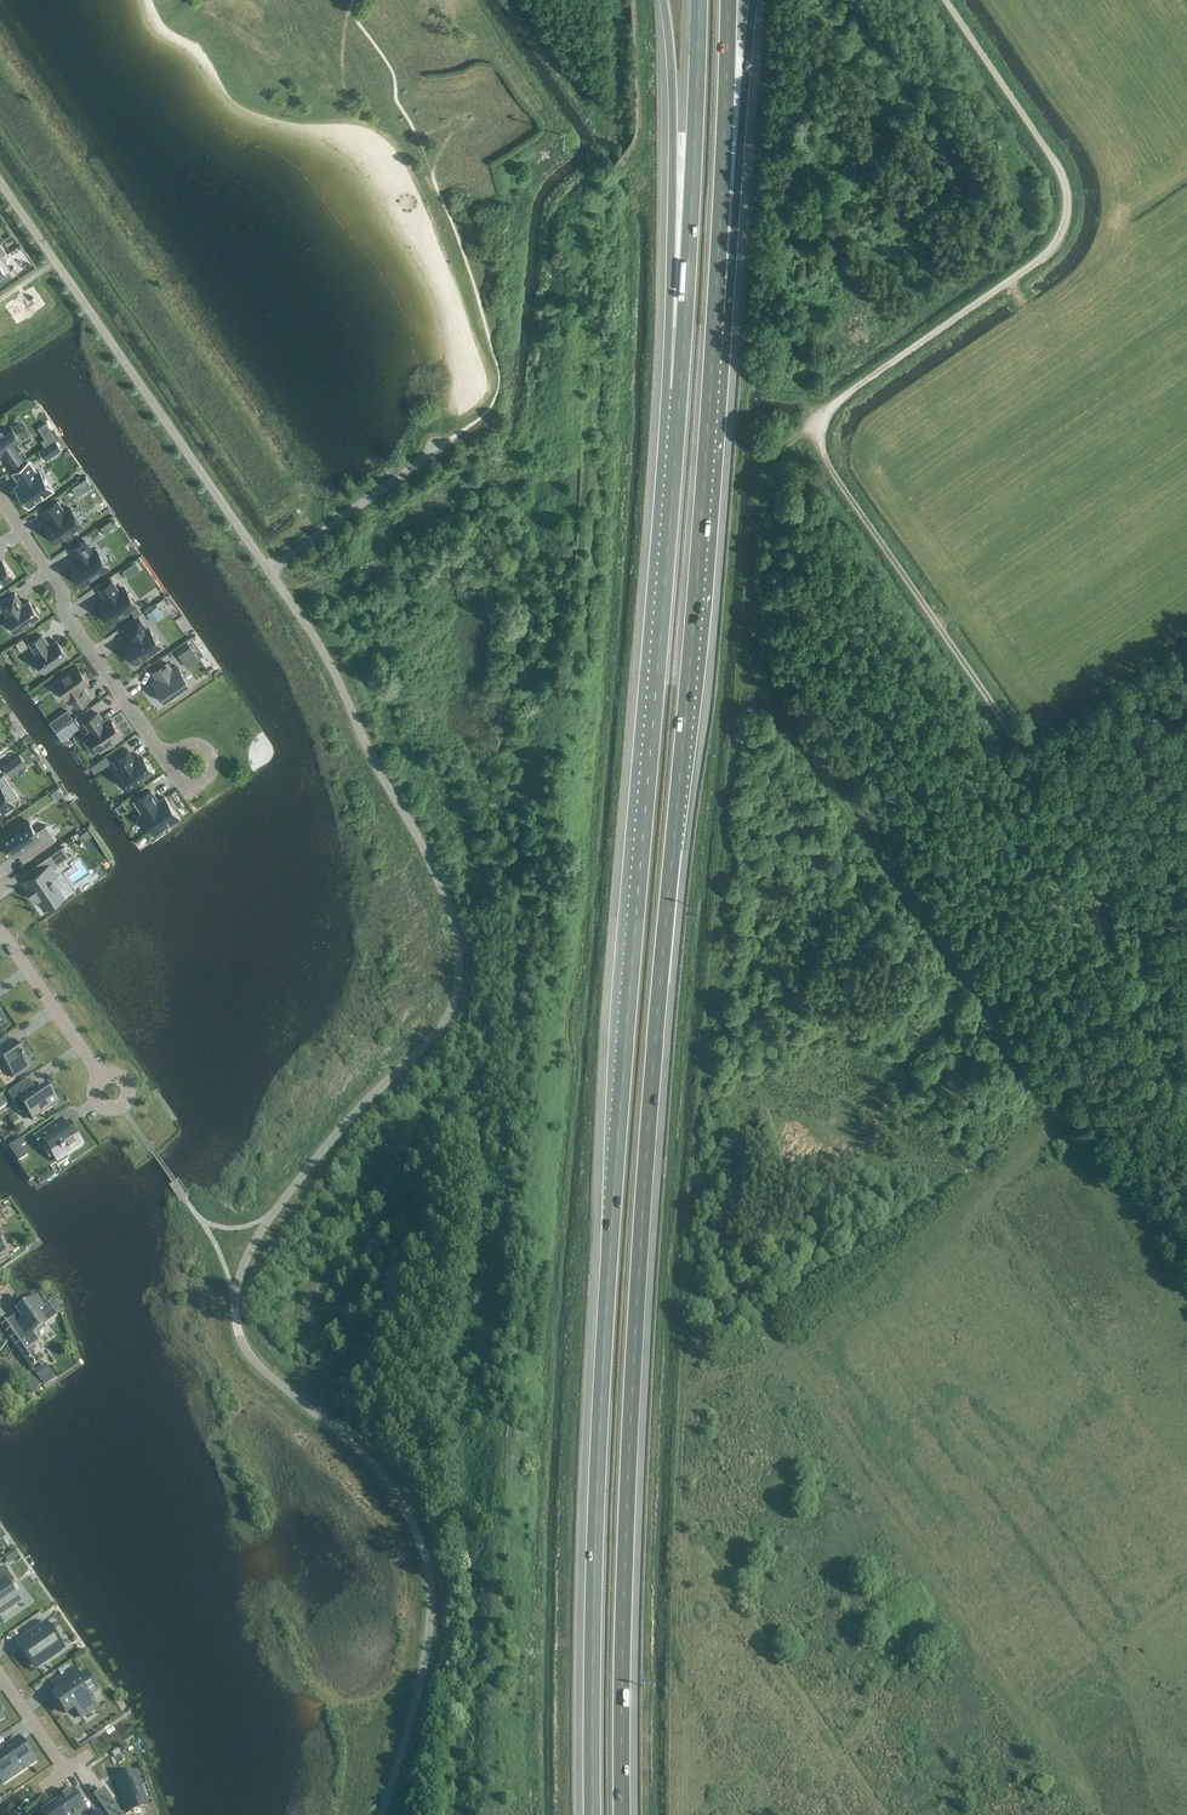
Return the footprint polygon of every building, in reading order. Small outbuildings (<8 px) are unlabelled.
[(0,258),(0,282),(1,284),(18,273),(13,266),(11,268),(3,256),(0,258)] [(10,425),(3,430),(2,428),(0,429),(0,455),(3,453),(11,464),(25,454),(17,443),(21,440),(10,425)] [(56,439),(47,445),(54,453),(62,447),(56,439)] [(28,463),(14,472),(22,484),(16,488),(21,495),(21,496),(22,499),(23,498),(28,505),(40,496),(39,494),(50,486),(40,472),(36,475),(28,463)] [(78,496),(83,492),(77,484),(72,487),(78,496)] [(57,500),(43,511),(50,522),(45,525),(57,542),(64,537),(65,538),(74,532),(73,531),(82,525),(71,508),(65,512),(57,500)] [(105,534),(111,530),(106,523),(100,527),(105,534)] [(85,540),(72,549),(83,565),(74,571),(83,584),(109,566),(98,549),(93,552),(85,540)] [(13,577),(2,562),(0,563),(0,585),(13,577)] [(111,580),(98,589),(105,600),(98,604),(110,621),(135,604),(124,587),(118,591),(111,580)] [(15,593),(1,602),(9,614),(7,616),(17,631),(23,626),(25,629),(33,624),(31,621),(39,616),(38,614),(40,612),(36,606),(34,608),(29,601),(22,606),(20,603),(21,602),(15,593)] [(157,605),(146,613),(153,622),(164,614),(157,605)] [(135,616),(142,612),(138,606),(131,610),(135,616)] [(123,629),(130,639),(123,645),(137,665),(163,646),(149,626),(147,627),(140,617),(123,629)] [(47,642),(42,635),(30,643),(37,654),(34,656),(45,672),(67,656),(56,641),(48,646),(46,643),(47,642)] [(21,650),(27,645),(23,639),(16,643),(21,650)] [(193,650),(187,641),(175,649),(181,659),(193,650)] [(153,682),(166,701),(190,685),(177,666),(172,669),(167,663),(154,672),(158,679),(153,682)] [(89,682),(78,666),(55,682),(66,698),(69,696),(76,707),(90,698),(85,690),(84,691),(82,687),(89,682)] [(67,710),(61,715),(66,723),(73,718),(67,710)] [(100,752),(123,736),(109,716),(104,719),(98,711),(83,722),(88,730),(86,732),(100,752)] [(74,720),(67,724),(73,732),(79,728),(74,720)] [(137,762),(127,748),(113,758),(123,772),(119,775),(128,788),(153,771),(143,758),(137,762)] [(10,775),(26,764),(19,753),(2,765),(10,775)] [(105,755),(99,759),(104,765),(110,761),(105,755)] [(13,803),(7,795),(8,794),(6,792),(13,787),(4,774),(0,776),(0,812),(13,803)] [(151,791),(135,802),(142,813),(141,814),(155,834),(179,818),(165,797),(159,802),(151,791)] [(122,802),(115,807),(120,813),(127,809),(122,802)] [(29,821),(3,839),(14,856),(18,853),(28,846),(34,854),(56,839),(46,825),(37,831),(29,821)] [(84,827),(70,836),(79,850),(93,841),(84,827)] [(30,879),(27,881),(33,891),(30,893),(31,894),(33,893),(37,899),(35,900),(36,901),(39,899),(46,909),(50,907),(51,908),(63,900),(66,896),(54,879),(60,875),(54,867),(70,857),(63,847),(37,866),(41,872),(30,879)] [(27,1068),(22,1060),(25,1059),(14,1044),(4,1050),(0,1044),(0,1058),(2,1057),(15,1076),(27,1068)] [(37,1092),(29,1080),(8,1094),(20,1111),(25,1108),(33,1120),(58,1104),(51,1093),(49,1094),(44,1088),(37,1092)] [(6,1127),(1,1121),(11,1115),(3,1104),(11,1099),(5,1091),(0,1095),(0,1131),(6,1127)] [(66,1126),(61,1119),(33,1138),(40,1150),(45,1147),(58,1165),(85,1147),(69,1123),(66,1126)] [(25,1145),(22,1140),(10,1148),(19,1162),(27,1157),(21,1148),(25,1145)] [(17,1316),(7,1323),(26,1350),(39,1341),(34,1333),(46,1325),(45,1325),(58,1316),(49,1304),(44,1308),(37,1299),(15,1314),(17,1316)] [(36,1387),(42,1380),(32,1372),(26,1379),(36,1387)] [(19,1601),(9,1586),(14,1582),(4,1568),(0,1570),(0,1615),(19,1601)] [(50,1629),(45,1633),(37,1621),(23,1631),(31,1642),(21,1649),(32,1665),(61,1645),(50,1629)] [(61,1675),(72,1667),(69,1662),(58,1671),(61,1675)] [(74,1708),(78,1714),(89,1706),(85,1700),(93,1695),(76,1671),(63,1679),(72,1692),(58,1702),(66,1714),(74,1708)] [(0,1755),(0,1761),(10,1775),(33,1759),(20,1741),(0,1755)] [(146,1803),(135,1773),(115,1779),(120,1793),(121,1792),(123,1792),(125,1798),(123,1799),(122,1799),(126,1810),(146,1803)] [(43,1811),(45,1814),(80,1814),(87,1811),(73,1791),(43,1811)] [(101,1805),(108,1814),(123,1814),(112,1798),(101,1805)]
